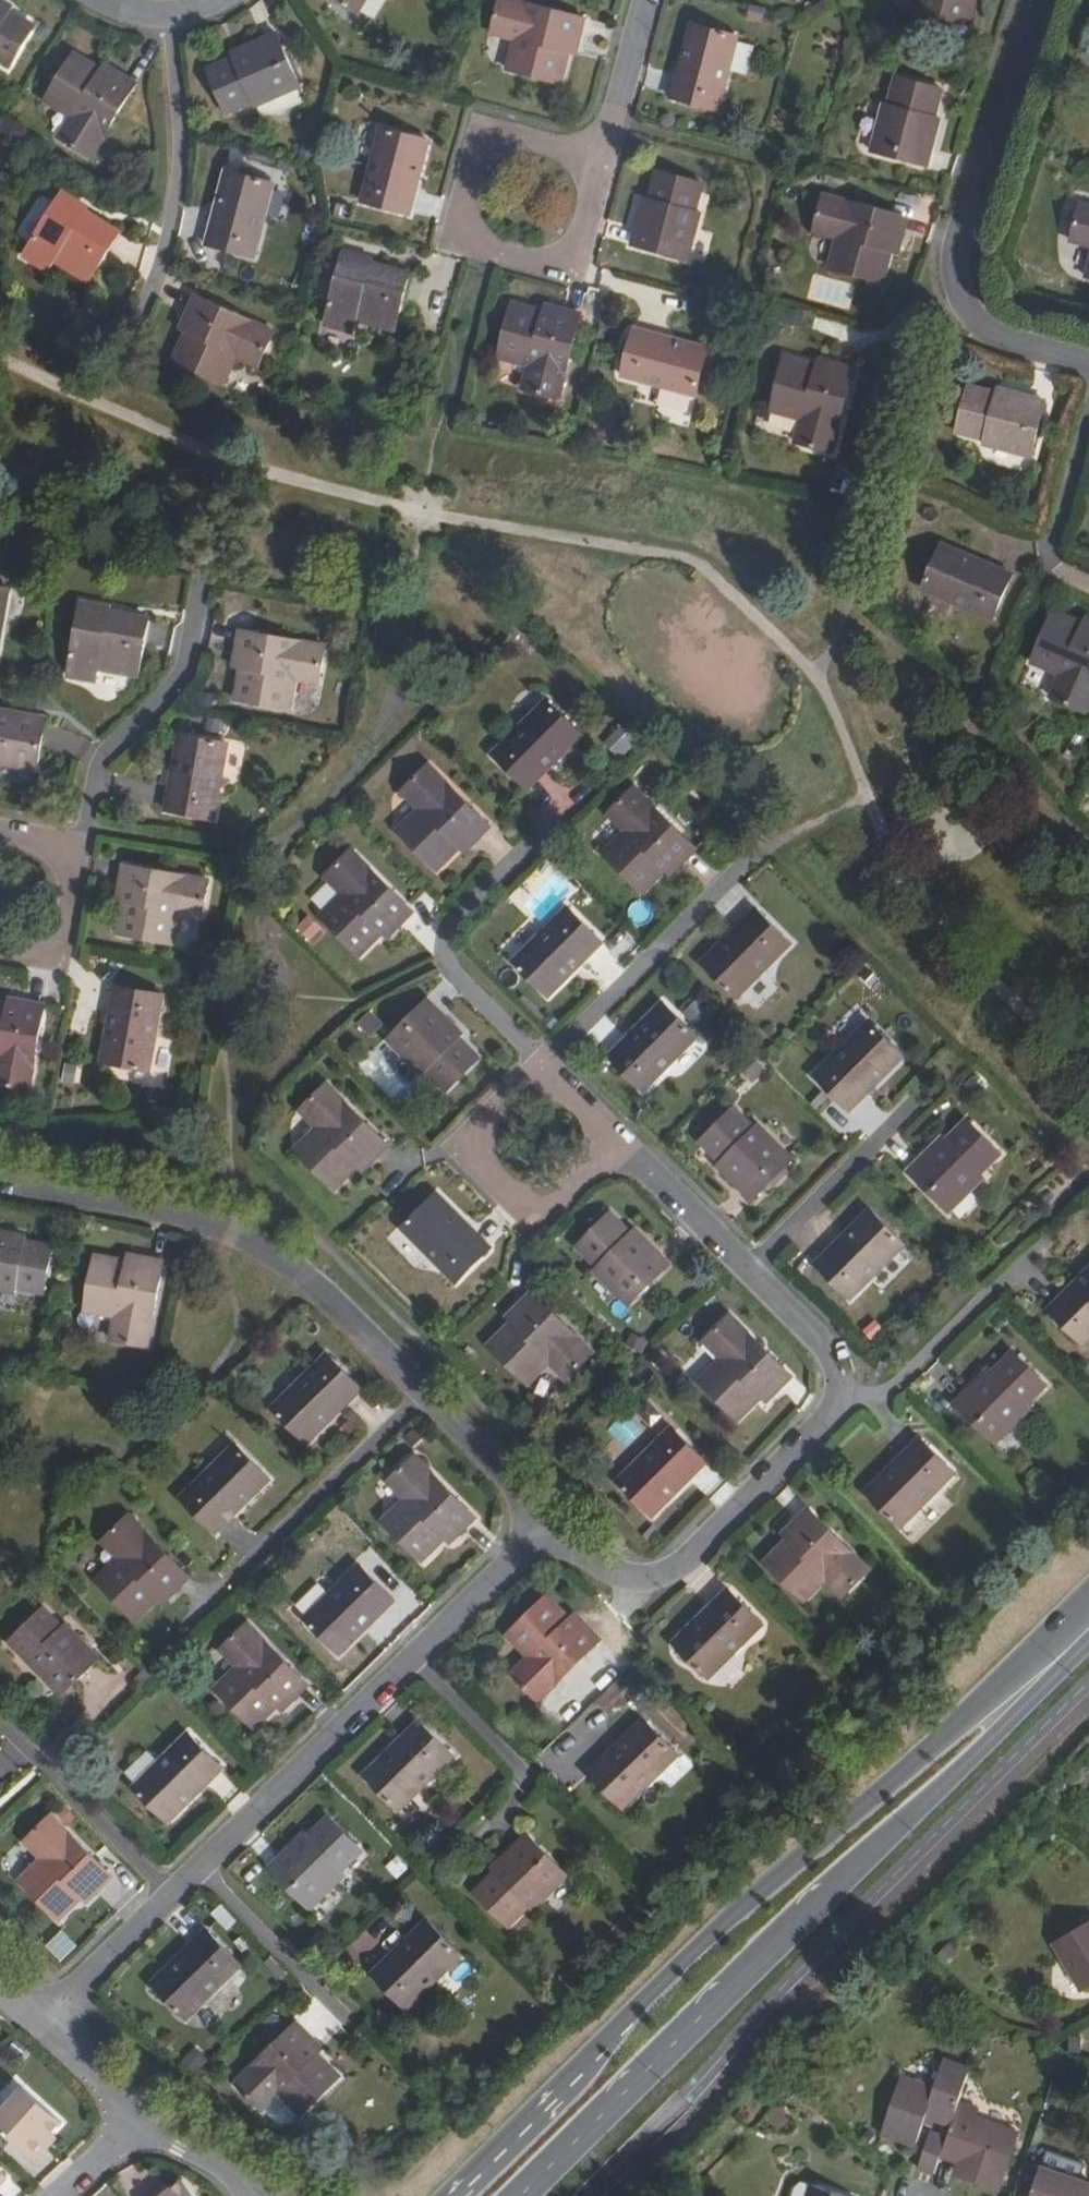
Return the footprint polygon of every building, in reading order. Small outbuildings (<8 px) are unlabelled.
[(13,6),(4,0),(0,0),(0,57),(10,63),(34,25),(10,11),(13,6)] [(364,0),(343,0),(358,9),(364,0)] [(583,17),(517,0),(499,0),(492,29),(515,37),(509,68),(560,82),(567,49),(574,51),(583,17)] [(916,10),(967,24),(973,0),(919,0),(916,10)] [(717,109),(737,36),(690,24),(671,96),(717,109)] [(255,103),(299,84),(277,32),(232,52),(235,57),(208,69),(225,109),(253,97),(255,103)] [(91,154),(136,80),(106,61),(101,68),(74,52),(46,96),(75,113),(61,135),(91,154)] [(871,150),(926,164),(939,119),(933,118),(940,89),(897,78),(892,105),(884,104),(871,150)] [(410,213),(429,141),(382,128),(363,200),(410,213)] [(254,256),(272,183),(227,171),(207,243),(254,256)] [(693,209),(700,183),(657,171),(650,200),(644,198),(633,244),(687,258),(699,212),(693,209)] [(64,192),(25,255),(48,270),(57,257),(91,278),(119,233),(85,212),(88,206),(64,192)] [(897,252),(905,217),(823,195),(814,230),(839,236),(831,267),(882,281),(890,250),(897,252)] [(1079,204),(1070,238),(1088,243),(1088,207),(1079,204)] [(370,265),(372,259),(346,251),(328,324),(354,331),(357,317),(397,327),(410,275),(370,265)] [(259,365),(274,332),(195,297),(180,329),(187,332),(174,361),(222,383),(236,353),(259,365)] [(562,396),(582,314),(548,304),(546,312),(515,304),(502,354),(533,363),(526,387),(562,396)] [(696,393),(707,346),(635,328),(623,374),(696,393)] [(832,451),(854,368),(819,359),(816,366),(786,357),(773,407),(804,416),(797,441),(832,451)] [(1029,454),(1042,401),(996,388),(994,394),(967,387),(956,430),(983,436),(982,443),(1029,454)] [(992,617),(1010,573),(939,544),(922,588),(992,617)] [(0,583),(0,662),(2,662),(15,586),(0,583)] [(111,600),(85,594),(71,669),(99,675),(100,660),(141,667),(150,613),(111,606),(111,600)] [(1084,710),(1088,698),(1088,620),(1084,617),(1082,624),(1051,611),(1031,660),(1061,671),(1051,696),(1084,710)] [(239,695),(288,703),(294,674),(320,677),(327,642),(246,626),(239,660),(245,662),(239,695)] [(585,732),(551,697),(494,754),(528,789),(585,732)] [(0,712),(0,757),(38,765),(46,715),(1,707),(0,712)] [(223,746),(175,737),(162,814),(210,822),(223,746)] [(493,823),(432,762),(405,789),(424,808),(403,829),(438,865),(460,843),(467,848),(493,823)] [(40,768),(10,767),(10,781),(39,781),(40,768)] [(700,845),(639,783),(611,810),(628,828),(605,850),(646,889),(668,866),(673,871),(700,845)] [(413,912),(351,850),(327,876),(345,894),(324,917),(361,954),(383,933),(390,937),(413,912)] [(127,899),(122,932),(173,940),(179,910),(204,914),(210,876),(127,862),(121,898),(127,899)] [(765,900),(711,954),(746,990),(800,935),(765,900)] [(603,943),(569,908),(516,961),(551,996),(603,943)] [(161,991),(113,982),(99,1059),(147,1069),(161,991)] [(463,1029),(429,994),(389,1034),(424,1068),(428,1065),(448,1085),(478,1055),(458,1034),(463,1029)] [(0,1000),(0,1080),(31,1085),(45,1002),(11,996),(9,1002),(0,1000)] [(701,1036),(665,1001),(610,1056),(645,1092),(701,1036)] [(905,1051),(872,1016),(816,1071),(850,1107),(905,1051)] [(364,1161),(388,1135),(328,1076),(303,1100),(321,1119),(297,1144),(334,1179),(356,1155),(364,1161)] [(752,1128),(733,1109),(701,1138),(720,1160),(717,1163),(754,1198),(792,1160),(757,1124),(752,1128)] [(952,1133),(946,1129),(912,1165),(952,1206),(988,1170),(984,1164),(1003,1145),(972,1114),(952,1133)] [(493,1243),(438,1188),(403,1223),(458,1278),(493,1243)] [(906,1240),(873,1207),(818,1261),(852,1296),(906,1240)] [(637,1231),(616,1210),(585,1242),(605,1264),(602,1269),(635,1302),(675,1262),(641,1228),(637,1231)] [(25,1234),(0,1230),(0,1290),(15,1292),(17,1287),(45,1291),(53,1249),(23,1244),(25,1234)] [(166,1260),(130,1253),(128,1260),(97,1253),(87,1306),(119,1313),(116,1338),(152,1344),(166,1260)] [(1051,1304),(1088,1340),(1088,1339),(1088,1267),(1051,1304)] [(593,1349),(536,1290),(510,1315),(513,1319),(490,1341),(528,1379),(550,1357),(569,1375),(593,1349)] [(772,1400),(797,1374),(737,1315),(711,1341),(729,1359),(708,1381),(744,1418),(766,1395),(772,1400)] [(360,1386),(327,1352),(272,1406),(305,1440),(360,1386)] [(1046,1381),(1015,1352),(994,1371),(989,1366),(956,1401),(996,1440),(1031,1406),(1027,1402),(1046,1381)] [(660,1414),(646,1403),(633,1420),(622,1412),(606,1431),(630,1451),(660,1414)] [(711,1462),(676,1427),(623,1481),(658,1516),(711,1462)] [(958,1470),(922,1434),(869,1487),(905,1522),(958,1470)] [(266,1475),(234,1442),(178,1495),(211,1529),(266,1475)] [(476,1515),(416,1454),(390,1480),(407,1498),(385,1521),(422,1557),(446,1536),(451,1541),(476,1515)] [(872,1566),(810,1505),(785,1531),(791,1537),(767,1560),(804,1597),(828,1574),(845,1592),(872,1566)] [(184,1576),(127,1515),(99,1540),(117,1558),(95,1581),(131,1618),(155,1596),(159,1600),(184,1576)] [(393,1601),(361,1569),(307,1621),(340,1654),(393,1601)] [(725,1591),(670,1645),(707,1680),(761,1626),(725,1591)] [(572,1615),(548,1593),(510,1631),(533,1656),(514,1673),(541,1699),(603,1638),(574,1612),(572,1615)] [(61,1624),(44,1606),(11,1638),(62,1690),(98,1653),(65,1621),(61,1624)] [(306,1687),(246,1627),(222,1651),(239,1670),(216,1693),(252,1730),(276,1708),(281,1712),(306,1687)] [(682,1749),(647,1714),(591,1769),(627,1805),(682,1749)] [(456,1753),(422,1719),(366,1774),(399,1808),(456,1753)] [(222,1767),(190,1731),(134,1788),(168,1822),(222,1767)] [(360,1849),(329,1818),(310,1838),(305,1834),(270,1869),(310,1910),(346,1875),(340,1870),(360,1849)] [(110,1880),(51,1819),(26,1846),(43,1863),(19,1886),(58,1924),(81,1901),(86,1905),(110,1880)] [(566,1872),(526,1831),(492,1865),(495,1870),(475,1891),(506,1923),(527,1903),(531,1907),(566,1872)] [(463,1952),(429,1917),(372,1972),(406,2007),(463,1952)] [(1050,1945),(1080,1994),(1088,1989),(1088,1922),(1050,1945)] [(240,1968),(205,1933),(150,1988),(185,2023),(240,1968)] [(324,2050),(297,2026),(237,2085),(262,2111),(279,2095),(303,2117),(340,2080),(317,2058),(324,2050)] [(961,2095),(974,2055),(945,2046),(935,2076),(904,2065),(886,2121),(920,2133),(929,2106),(954,2114),(961,2095)] [(22,2084),(0,2110),(0,2124),(35,2157),(46,2145),(44,2141),(62,2119),(22,2084)] [(950,2128),(944,2146),(961,2152),(969,2154),(964,2168),(1000,2179),(1019,2122),(977,2108),(979,2102),(961,2095),(954,2114),(950,2128)] [(921,2158),(938,2163),(944,2146),(950,2128),(933,2122),(921,2158)] [(969,2154),(961,2152),(956,2165),(964,2168),(969,2154)] [(1020,2186),(1030,2190),(1029,2195),(1088,2195),(1088,2158),(1087,2157),(1082,2170),(1042,2157),(1041,2159),(1030,2155),(1020,2186)] [(179,2179),(160,2195),(156,2190),(149,2195),(193,2195),(179,2179)] [(803,2184),(793,2181),(787,2184),(783,2195),(799,2195),(803,2184)] [(804,2183),(803,2184),(799,2195),(844,2195),(804,2183)]
